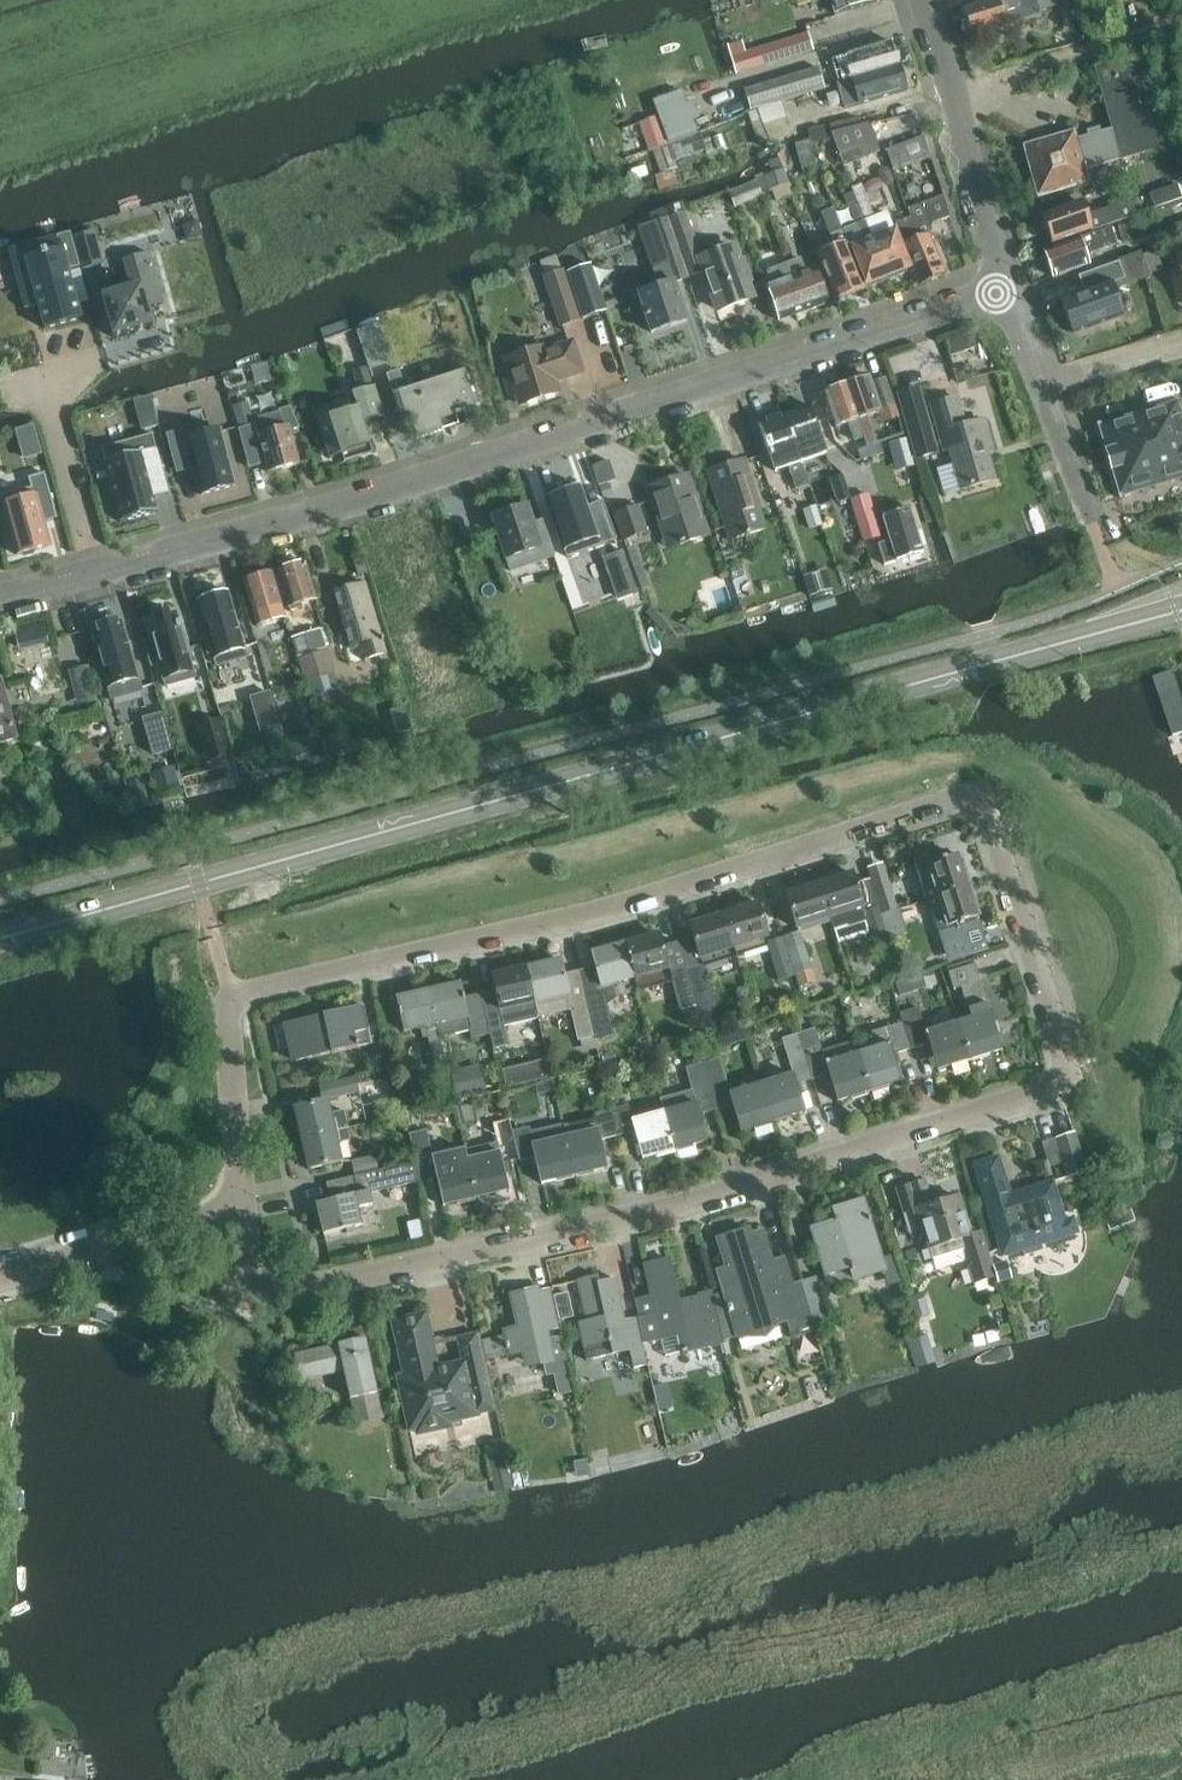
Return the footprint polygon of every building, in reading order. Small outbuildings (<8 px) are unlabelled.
[(835,14),(880,1),(880,0),(831,0),(835,14)] [(963,9),(967,21),(965,25),(967,31),(970,33),(971,37),(1006,26),(1003,15),(1038,5),(1036,0),(993,0),(963,9)] [(1038,5),(1040,12),(1059,6),(1057,0),(1036,0),(1038,5)] [(723,42),(726,55),(725,55),(731,76),(813,50),(808,35),(742,56),(736,38),(723,42)] [(838,84),(846,81),(899,66),(892,42),(855,53),(859,68),(835,75),(838,84)] [(1076,136),(1075,131),(1023,146),(1038,197),(1089,183),(1085,170),(1168,146),(1143,55),(1096,69),(1113,130),(1100,134),(1099,129),(1076,136)] [(899,66),(846,81),(849,90),(864,86),(869,101),(906,89),(899,66)] [(744,90),(751,111),(825,88),(819,68),(744,90)] [(684,91),(654,102),(659,115),(669,145),(699,135),(694,122),(704,118),(698,102),(689,105),(684,91)] [(748,112),(761,145),(793,135),(783,101),(748,112)] [(639,121),(650,151),(652,150),(661,174),(677,167),(675,160),(669,145),(659,115),(639,121)] [(860,127),(838,133),(836,133),(842,155),(852,153),(866,156),(879,151),(869,126),(860,127)] [(699,135),(669,145),(675,160),(704,150),(699,135)] [(795,145),(804,174),(818,170),(806,141),(795,145)] [(779,159),(768,163),(772,173),(783,169),(779,159)] [(762,174),(754,177),(755,179),(756,182),(758,181),(763,192),(789,183),(783,169),(772,173),(763,176),(763,175),(762,174)] [(854,193),(858,204),(859,204),(865,222),(887,277),(908,268),(894,232),(882,237),(857,174),(848,178),(854,193)] [(730,193),(736,207),(764,196),(758,181),(756,182),(730,193)] [(1150,195),(1155,209),(1181,199),(1177,186),(1150,195)] [(854,193),(844,197),(848,208),(849,208),(858,204),(854,193)] [(912,220),(907,222),(896,226),(903,244),(919,285),(945,275),(929,234),(933,224),(949,218),(941,196),(907,208),(912,220)] [(1044,219),(1042,222),(1045,229),(1048,231),(1053,243),(1091,230),(1114,222),(1115,224),(1138,216),(1132,199),(1086,215),(1081,202),(1043,215),(1044,219)] [(864,245),(851,250),(865,286),(887,277),(865,222),(859,204),(858,204),(849,208),(864,245)] [(834,246),(817,253),(836,300),(865,289),(850,250),(851,250),(835,209),(822,214),(834,246)] [(685,213),(669,218),(689,276),(689,277),(704,271),(718,311),(752,298),(734,247),(701,259),(685,213)] [(653,263),(655,269),(661,286),(638,294),(651,333),(687,321),(674,283),(687,278),(687,277),(689,276),(669,218),(653,224),(662,250),(653,263)] [(1117,245),(1113,236),(1111,228),(1044,251),(1053,278),(1089,265),(1086,255),(1117,245)] [(934,237),(943,269),(964,263),(954,231),(934,237)] [(91,232),(71,237),(80,267),(80,270),(84,269),(100,264),(91,232)] [(41,255),(25,259),(45,329),(82,318),(68,270),(80,267),(71,237),(70,233),(57,237),(60,249),(46,253),(45,251),(40,252),(41,255)] [(159,334),(155,315),(170,311),(157,260),(130,267),(137,290),(108,297),(110,304),(109,305),(114,324),(119,345),(159,334)] [(801,260),(787,265),(804,312),(829,303),(817,270),(806,273),(801,260)] [(1089,290),(1061,300),(1073,334),(1123,316),(1111,284),(1125,279),(1119,262),(1083,275),(1089,290)] [(606,311),(591,265),(568,273),(583,319),(606,311)] [(804,312),(787,265),(768,272),(773,286),(767,288),(779,322),(804,312)] [(561,326),(579,320),(563,271),(544,277),(545,278),(562,325),(561,326)] [(356,330),(369,368),(394,359),(382,321),(356,330)] [(965,333),(939,342),(944,356),(970,347),(965,333)] [(517,393),(521,405),(559,393),(554,380),(564,377),(564,378),(582,372),(573,343),(545,352),(544,347),(540,348),(537,344),(521,349),(521,354),(506,359),(508,364),(501,366),(511,395),(517,393)] [(367,367),(352,372),(357,389),(372,384),(367,367)] [(921,368),(896,375),(914,440),(935,434),(925,398),(930,397),(921,368)] [(441,426),(458,421),(456,417),(463,415),(466,423),(484,417),(469,370),(406,391),(400,370),(386,375),(402,421),(410,419),(417,439),(443,431),(441,426)] [(846,385),(864,438),(867,447),(877,444),(868,417),(895,408),(886,379),(870,384),(868,378),(846,385)] [(854,442),(864,438),(846,385),(824,393),(836,428),(848,424),(854,442)] [(373,454),(363,423),(385,415),(375,386),(352,394),(357,408),(317,422),(329,459),(342,455),(344,462),(322,469),(323,470),(373,454)] [(957,398),(932,405),(945,450),(950,449),(962,490),(995,480),(987,452),(992,450),(984,421),(965,426),(957,398)] [(248,402),(232,406),(239,428),(255,424),(248,402)] [(1106,455),(1118,452),(1120,459),(1181,440),(1181,420),(1177,403),(1100,427),(1100,424),(1097,425),(1098,428),(1099,428),(1106,453),(1106,455)] [(809,406),(784,415),(801,463),(826,454),(809,406)] [(280,413),(259,419),(263,434),(259,435),(266,461),(269,473),(299,465),(290,431),(300,428),(291,408),(280,411),(280,413)] [(153,413),(136,418),(139,429),(156,424),(153,413)] [(801,463),(784,415),(759,424),(776,471),(788,467),(796,490),(809,485),(801,463)] [(194,468),(201,496),(235,487),(221,431),(188,439),(186,430),(167,435),(177,473),(194,468)] [(153,434),(100,448),(101,450),(101,449),(121,520),(119,521),(120,522),(158,512),(158,510),(156,511),(150,487),(165,483),(152,435),(154,435),(153,434)] [(909,439),(891,445),(894,458),(913,453),(909,439)] [(1106,455),(1111,471),(1112,471),(1119,496),(1120,499),(1122,498),(1121,496),(1181,477),(1181,440),(1120,459),(1118,452),(1106,455)] [(858,451),(861,461),(870,457),(867,448),(858,451)] [(744,460),(708,472),(731,540),(764,530),(757,510),(759,509),(744,460)] [(599,486),(603,499),(614,495),(610,482),(616,480),(609,461),(592,467),(599,486)] [(0,504),(0,513),(12,558),(49,548),(41,518),(53,515),(42,473),(25,477),(30,496),(0,504)] [(843,474),(829,479),(837,503),(851,498),(843,474)] [(649,489),(652,499),(669,548),(680,544),(681,546),(685,544),(685,543),(708,535),(688,476),(649,489)] [(580,487),(546,500),(566,557),(616,539),(606,509),(590,515),(587,506),(580,487)] [(852,500),(865,542),(882,536),(869,495),(852,500)] [(818,505),(804,510),(810,529),(824,524),(818,505)] [(547,536),(541,521),(532,524),(526,507),(493,518),(507,559),(526,553),(528,561),(541,557),(539,549),(540,549),(537,539),(547,536)] [(647,532),(638,507),(615,515),(624,540),(647,532)] [(884,553),(887,564),(923,553),(909,508),(883,517),(893,550),(884,553)] [(622,550),(601,558),(602,560),(604,559),(618,598),(635,591),(636,594),(638,593),(622,550)] [(278,571),(289,607),(291,614),(300,611),(298,604),(316,599),(306,563),(302,564),(298,562),(292,564),(290,567),(278,571)] [(355,565),(359,579),(367,576),(363,562),(355,565)] [(244,580),(254,615),(282,607),(272,572),(244,580)] [(365,584),(362,585),(361,580),(345,585),(347,589),(335,593),(351,648),(361,644),(366,659),(386,653),(382,642),(384,641),(383,639),(381,639),(365,584)] [(204,600),(199,601),(209,637),(205,638),(209,654),(214,652),(217,665),(246,657),(227,593),(222,594),(221,590),(203,595),(204,600)] [(186,648),(177,614),(170,616),(169,613),(154,617),(155,620),(148,622),(153,641),(145,643),(151,666),(160,664),(166,686),(195,678),(187,650),(189,649),(188,648),(186,648)] [(98,629),(93,630),(113,699),(141,691),(122,622),(117,623),(116,620),(97,626),(98,629)] [(21,647),(50,640),(46,621),(16,627),(21,647)] [(292,638),(298,657),(326,648),(320,629),(292,638)] [(298,659),(306,682),(310,696),(325,692),(321,678),(333,674),(326,651),(298,659)] [(88,666),(69,671),(78,706),(97,701),(88,666)] [(1181,742),(1181,698),(1176,679),(1150,687),(1169,747),(1181,742)] [(16,739),(1,684),(0,685),(0,744),(16,739)] [(270,693),(251,698),(260,731),(279,725),(270,693)] [(309,706),(292,711),(300,738),(316,733),(309,706)] [(162,715),(144,720),(154,755),(172,749),(162,715)] [(322,737),(328,758),(336,756),(330,735),(322,737)] [(230,756),(225,738),(211,742),(216,760),(230,756)] [(173,766),(147,774),(154,796),(179,788),(173,766)] [(933,913),(943,909),(938,896),(969,886),(959,855),(943,860),(941,851),(915,860),(933,913)] [(820,884),(830,917),(835,929),(848,925),(849,927),(866,922),(877,956),(881,954),(884,961),(894,958),(892,951),(893,950),(880,907),(865,912),(854,874),(820,884)] [(796,927),(830,917),(820,884),(786,895),(796,927)] [(876,891),(883,914),(897,909),(889,886),(876,891)] [(938,896),(943,909),(949,927),(952,939),(944,941),(948,955),(971,948),(967,934),(966,934),(964,929),(980,924),(978,917),(980,917),(969,886),(938,896)] [(757,904),(724,915),(735,955),(768,945),(779,980),(796,974),(785,937),(769,942),(757,904)] [(693,937),(678,941),(686,969),(688,968),(702,1017),(716,1013),(702,965),(735,955),(724,915),(690,925),(693,937)] [(802,932),(785,937),(796,974),(799,974),(813,969),(814,969),(802,932)] [(626,944),(638,991),(672,981),(684,1023),(698,1019),(684,969),(686,969),(678,941),(663,946),(660,935),(626,944)] [(623,995),(638,991),(626,944),(592,953),(601,987),(620,982),(623,993),(623,995)] [(562,961),(527,969),(535,1002),(538,1016),(571,1009),(578,1041),(594,1037),(579,971),(565,974),(562,961)] [(971,1018),(958,1022),(970,1060),(1002,1050),(990,1012),(974,963),(948,971),(953,988),(960,986),(971,1018)] [(496,991),(481,994),(491,1033),(506,1030),(501,1010),(535,1002),(527,969),(493,977),(496,991)] [(813,969),(799,974),(803,985),(817,981),(813,969)] [(911,979),(897,984),(901,997),(915,993),(911,979)] [(461,984),(429,992),(439,1038),(471,1030),(472,1038),(491,1033),(481,994),(464,998),(461,984)] [(439,1038),(429,992),(396,999),(404,1033),(420,1029),(423,1039),(428,1038),(435,1068),(445,1066),(439,1038)] [(586,995),(594,1027),(609,1024),(601,992),(586,995)] [(363,1006),(323,1016),(323,1018),(312,1021),(312,1018),(274,1027),(279,1050),(293,1047),(296,1061),(372,1044),(363,1006)] [(900,1012),(903,1022),(911,1048),(929,1043),(938,1070),(970,1060),(958,1022),(926,1031),(919,1007),(900,1012)] [(873,1048),(858,1053),(869,1091),(902,1081),(893,1054),(911,1048),(903,1022),(868,1033),(873,1048)] [(815,1028),(799,1033),(813,1079),(829,1074),(837,1101),(869,1091),(858,1053),(854,1040),(822,1050),(815,1028)] [(720,1035),(722,1044),(745,1038),(743,1029),(720,1035)] [(506,1030),(491,1033),(494,1048),(510,1045),(506,1030)] [(793,1074),(761,1084),(773,1122),(805,1112),(797,1084),(813,1079),(799,1033),(782,1038),(793,1074)] [(721,1058),(702,1063),(715,1109),(732,1104),(741,1132),(773,1122),(761,1084),(730,1093),(721,1058)] [(544,1063),(503,1072),(507,1090),(548,1080),(544,1063)] [(661,1099),(665,1112),(674,1150),(707,1142),(698,1114),(715,1109),(702,1063),(687,1067),(693,1091),(661,1099)] [(356,1077),(333,1082),(318,1085),(322,1100),(360,1091),(356,1077)] [(295,1107),(302,1138),(347,1128),(347,1127),(348,1127),(344,1109),(330,1113),(327,1100),(295,1107)] [(628,1105),(611,1109),(618,1136),(635,1131),(641,1158),(674,1150),(665,1112),(631,1120),(628,1105)] [(598,1128),(565,1137),(575,1176),(607,1168),(601,1140),(618,1136),(611,1109),(594,1113),(598,1128)] [(347,1128),(302,1138),(309,1169),(341,1162),(337,1143),(350,1140),(347,1128)] [(530,1128),(513,1132),(519,1159),(535,1155),(542,1184),(575,1176),(565,1137),(536,1144),(536,1142),(533,1143),(530,1128)] [(416,1162),(420,1178),(420,1181),(436,1178),(443,1207),(476,1198),(467,1160),(468,1160),(465,1149),(433,1157),(426,1130),(409,1134),(416,1162)] [(500,1152),(468,1160),(467,1160),(476,1198),(509,1190),(502,1163),(519,1159),(513,1132),(496,1136),(500,1152)] [(1087,1172),(1074,1132),(1057,1138),(1069,1177),(1087,1172)] [(351,1160),(355,1175),(378,1169),(375,1155),(351,1160)] [(973,1164),(997,1242),(1002,1257),(1023,1251),(1027,1254),(1039,1250),(1040,1245),(1078,1234),(1073,1218),(1065,1221),(1053,1181),(1010,1195),(998,1157),(973,1164)] [(420,1178),(416,1162),(383,1171),(383,1169),(355,1176),(358,1189),(352,1190),(353,1195),(333,1200),(317,1204),(324,1234),(346,1229),(347,1233),(359,1230),(358,1226),(362,1226),(358,1208),(373,1204),(370,1191),(388,1187),(389,1191),(408,1186),(407,1182),(420,1178)] [(355,1176),(329,1183),(333,1200),(353,1195),(352,1190),(358,1189),(355,1176)] [(932,1259),(961,1250),(972,1284),(994,1277),(981,1232),(970,1235),(958,1197),(932,1205),(924,1180),(896,1188),(909,1232),(923,1228),(932,1259)] [(884,1270),(889,1286),(901,1282),(892,1255),(881,1258),(870,1221),(870,1220),(869,1217),(868,1218),(863,1199),(832,1209),(836,1220),(810,1228),(825,1275),(840,1271),(841,1263),(850,1260),(851,1265),(850,1266),(852,1272),(853,1272),(856,1279),(884,1270)] [(420,1222),(406,1225),(410,1242),(424,1239),(420,1222)] [(724,1291),(723,1292),(728,1307),(727,1308),(729,1313),(730,1313),(737,1337),(753,1337),(765,1333),(778,1324),(788,1321),(792,1334),(815,1327),(801,1282),(793,1284),(785,1258),(772,1262),(763,1231),(719,1245),(727,1271),(729,1271),(734,1290),(725,1293),(724,1291)] [(639,1317),(637,1318),(642,1344),(661,1340),(664,1356),(687,1351),(723,1343),(723,1341),(712,1295),(712,1292),(698,1295),(699,1297),(677,1302),(667,1259),(644,1265),(651,1296),(635,1300),(639,1317)] [(1006,1259),(993,1263),(998,1281),(1011,1277),(1006,1259)] [(647,1366),(642,1344),(637,1318),(624,1320),(614,1278),(599,1282),(597,1275),(577,1279),(585,1313),(579,1314),(581,1322),(578,1322),(586,1360),(630,1350),(635,1369),(647,1366)] [(801,1281),(801,1282),(815,1327),(816,1332),(820,1331),(819,1327),(831,1323),(816,1276),(801,1281)] [(522,1352),(525,1367),(544,1362),(547,1374),(557,1372),(556,1368),(567,1365),(565,1356),(554,1358),(547,1330),(559,1327),(551,1290),(538,1292),(538,1289),(509,1295),(517,1328),(504,1331),(509,1355),(522,1352)] [(723,1292),(712,1295),(723,1341),(737,1337),(730,1313),(729,1313),(727,1308),(728,1307),(723,1292)] [(568,1296),(554,1299),(558,1318),(572,1315),(568,1296)] [(478,1416),(477,1413),(496,1409),(480,1334),(459,1339),(464,1362),(438,1368),(426,1314),(393,1321),(405,1376),(400,1377),(398,1377),(410,1431),(417,1429),(418,1434),(420,1434),(419,1431),(441,1426),(439,1418),(457,1414),(459,1420),(478,1416)] [(348,1343),(295,1355),(303,1394),(304,1393),(301,1380),(344,1370),(357,1425),(382,1419),(376,1393),(362,1328),(346,1332),(348,1343)] [(928,1334),(919,1337),(928,1365),(937,1362),(928,1334)] [(928,1365),(919,1337),(910,1340),(919,1368),(928,1365)] [(493,1460),(499,1490),(512,1487),(507,1458),(493,1460)]
